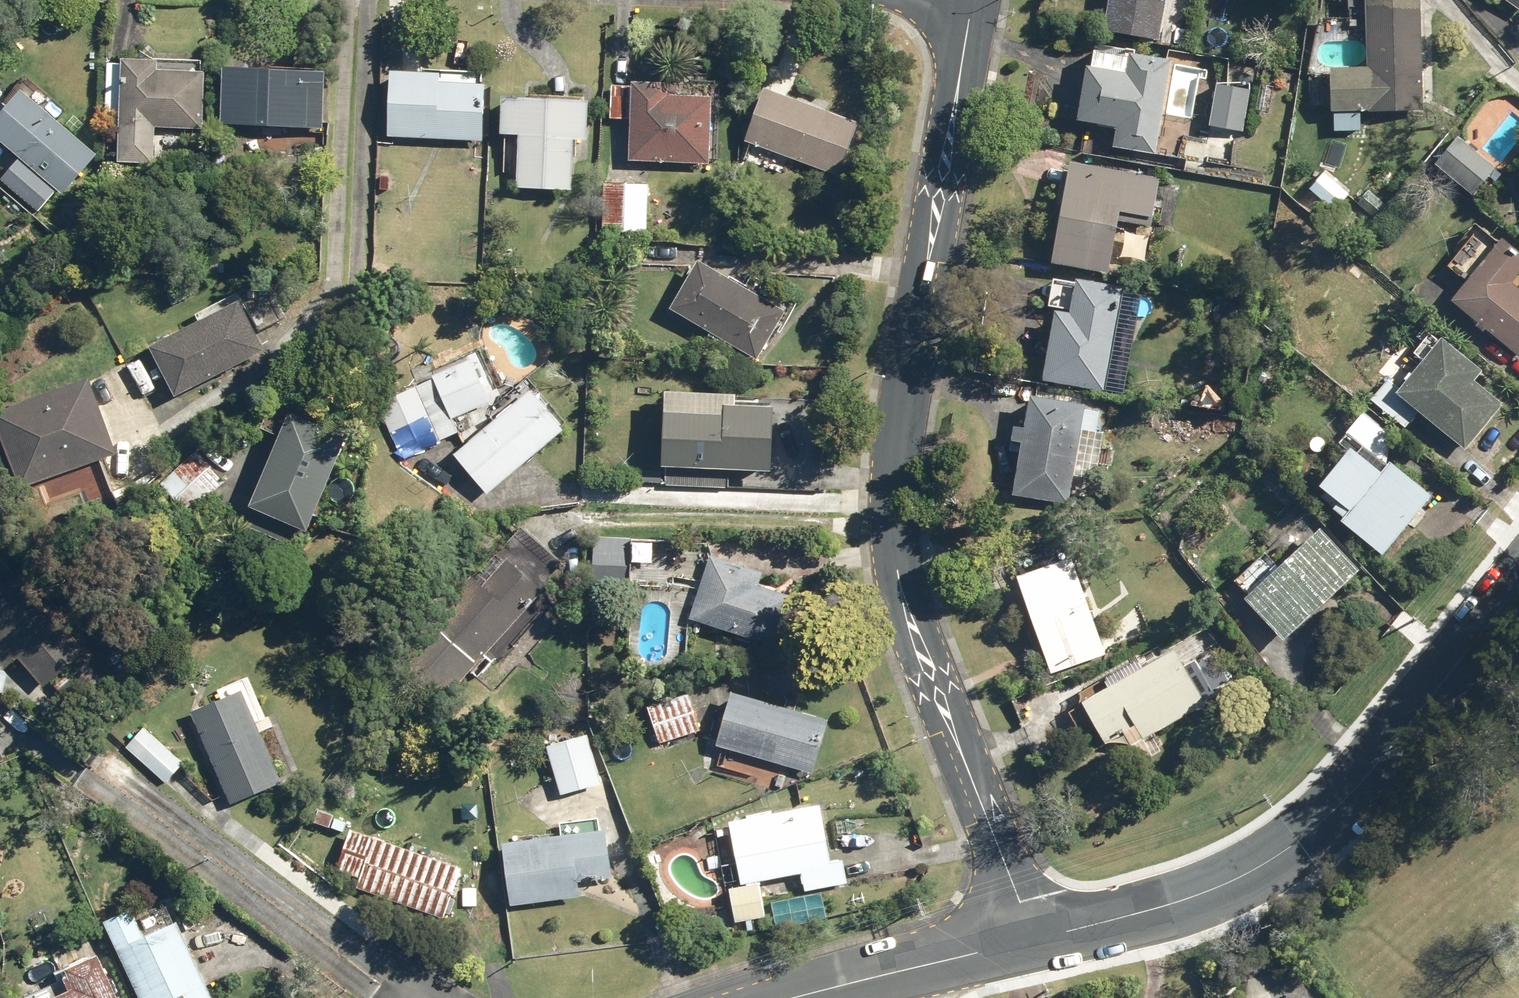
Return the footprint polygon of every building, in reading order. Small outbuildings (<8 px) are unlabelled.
[(1157,42),(1164,0),(1105,0),(1099,32),(1157,42)] [(1420,111),(1417,0),(1363,0),(1365,68),(1327,69),(1329,112),(1420,111)] [(1518,12),(1518,0),(1502,0),(1518,12)] [(1126,57),(1089,50),(1086,67),(1081,66),(1071,122),(1112,129),(1109,148),(1153,155),(1169,61),(1127,54),(1126,57)] [(113,167),(150,168),(151,128),(197,129),(199,72),(151,71),(152,62),(115,61),(114,64),(103,64),(101,120),(114,120),(113,167)] [(214,126),(317,129),(319,71),(216,67),(214,126)] [(382,137),(475,140),(477,82),(434,81),(435,71),(384,69),(382,137)] [(624,160),(704,163),(708,94),(665,92),(666,81),(628,79),(628,87),(605,85),(604,119),(626,121),(624,160)] [(1206,126),(1241,133),(1249,90),(1214,83),(1206,126)] [(1253,111),(1267,113),(1272,86),(1258,84),(1253,111)] [(738,140),(831,175),(851,122),(758,87),(738,140)] [(38,207),(51,190),(58,196),(92,154),(16,91),(0,109),(0,147),(20,163),(6,180),(38,207)] [(512,190),(567,191),(569,140),(582,140),(584,101),(498,97),(496,135),(514,136),(512,190)] [(1434,164),(1471,195),(1493,168),(1456,137),(1434,164)] [(1046,266),(1106,275),(1114,222),(1149,227),(1157,179),(1065,162),(1046,266)] [(599,233),(643,234),(645,184),(601,182),(599,233)] [(1518,360),(1518,291),(1508,282),(1518,270),(1518,253),(1500,238),(1495,245),(1476,229),(1446,267),(1464,282),(1448,301),(1518,360)] [(562,270),(574,271),(575,257),(563,256),(562,270)] [(664,310),(751,361),(781,310),(694,259),(664,310)] [(1116,319),(1120,288),(1071,279),(1065,314),(1050,311),(1037,382),(1102,394),(1112,339),(1126,341),(1129,321),(1116,319)] [(143,348),(168,397),(259,351),(234,302),(143,348)] [(1416,413),(1464,451),(1500,404),(1472,382),(1479,372),(1438,339),(1397,389),(1385,380),(1368,401),(1403,429),(1416,413)] [(373,406),(397,463),(437,446),(436,443),(456,434),(450,420),(490,403),(470,359),(430,376),(432,381),(373,406)] [(1350,386),(1357,394),(1368,384),(1361,376),(1350,386)] [(15,491),(111,455),(81,379),(0,406),(0,452),(15,491)] [(449,456),(482,497),(562,431),(528,390),(449,456)] [(664,469),(663,486),(725,490),(726,473),(764,475),(768,407),(728,405),(729,397),(658,393),(653,469),(664,469)] [(1094,434),(1097,413),(1081,410),(1082,404),(1025,397),(1019,431),(1009,428),(1007,442),(1017,444),(1009,496),(1066,506),(1078,430),(1094,434)] [(281,415),(242,509),(300,533),(339,440),(281,415)] [(1344,434),(1370,455),(1387,436),(1360,415),(1344,434)] [(154,487),(183,519),(223,483),(193,450),(154,487)] [(1337,522),(1379,556),(1428,497),(1388,464),(1378,476),(1346,450),(1316,487),(1335,503),(1329,510),(1340,519),(1337,522)] [(1261,554),(1232,581),(1246,596),(1243,600),(1282,641),(1357,571),(1317,529),(1275,568),(1261,554)] [(589,585),(627,585),(628,539),(590,539),(589,585)] [(686,620),(769,649),(787,598),(756,587),(761,575),(708,556),(686,620)] [(1011,579),(1048,676),(1101,656),(1066,560),(1011,579)] [(388,668),(435,709),(538,593),(504,562),(479,590),(467,579),(388,668)] [(76,656),(81,653),(11,574),(0,584),(0,673),(13,661),(37,687),(49,679),(76,656)] [(1080,706),(1103,747),(1133,729),(1140,741),(1202,706),(1172,652),(1080,706)] [(76,656),(49,679),(76,710),(103,687),(76,656)] [(224,805),(277,783),(252,725),(263,720),(245,678),(214,692),(217,700),(185,714),(224,805)] [(713,746),(808,774),(824,720),(728,692),(713,746)] [(643,708),(654,746),(697,733),(684,695),(643,708)] [(123,749),(163,785),(181,765),(142,728),(123,749)] [(543,747),(557,796),(597,784),(583,735),(543,747)] [(795,874),(798,892),(840,884),(837,862),(827,864),(816,806),(724,824),(725,827),(707,830),(718,889),(795,874)] [(353,889),(441,920),(459,870),(348,831),(333,872),(356,880),(353,889)] [(497,845),(505,908),(574,899),(572,884),(609,879),(603,832),(497,845)] [(723,889),(729,924),(759,918),(753,884),(723,889)] [(131,997),(207,997),(172,924),(137,940),(124,912),(97,924),(131,997)] [(92,958),(58,973),(60,980),(22,997),(111,997),(92,958)]
